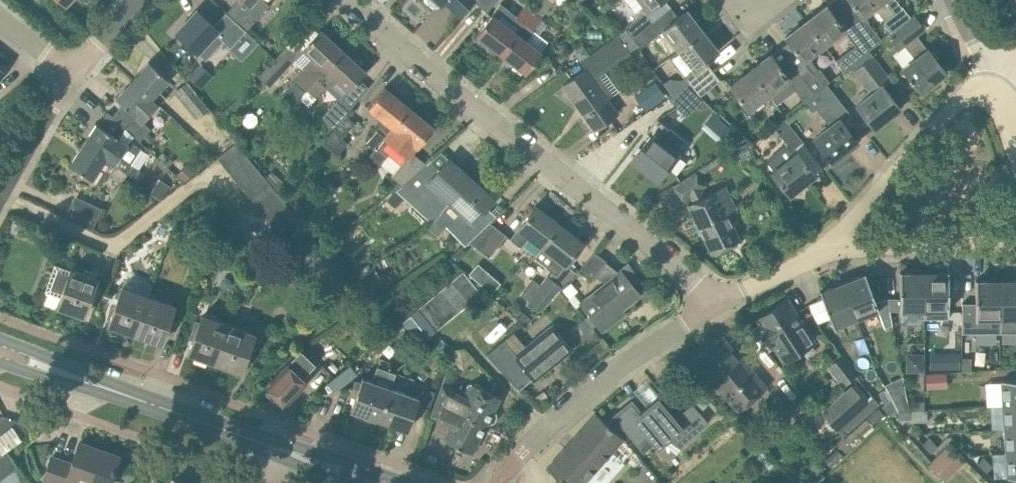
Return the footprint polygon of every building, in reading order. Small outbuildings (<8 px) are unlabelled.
[(227,11),(237,20),(247,29),(270,4),(265,0),(237,0),(227,11)] [(443,2),(460,16),(474,0),(445,0),(443,2)] [(497,0),(475,0),(474,1),(487,12),(497,0)] [(542,16),(555,0),(542,0),(539,4),(538,4),(534,10),(526,23),(502,53),(526,72),(542,52),(527,40),(535,30),(534,29),(543,17),(542,16)] [(649,9),(661,0),(642,0),(649,9)] [(884,20),(893,14),(883,0),(851,0),(862,16),(874,7),(884,20)] [(910,15),(899,0),(883,0),(893,14),(884,20),(882,22),(890,32),(910,15)] [(501,3),(477,34),(502,53),(526,23),(534,10),(526,4),(517,16),(501,3)] [(806,21),(823,45),(845,29),(827,5),(806,21)] [(197,9),(176,31),(198,51),(206,59),(223,40),(231,47),(247,29),(237,20),(227,11),(214,24),(197,9)] [(687,9),(679,16),(673,15),(668,9),(653,21),(633,37),(641,47),(661,31),(665,28),(680,48),(703,30),(687,9)] [(633,37),(653,21),(645,11),(637,18),(625,27),(633,37)] [(903,68),(921,90),(946,71),(929,48),(928,49),(916,34),(924,28),(915,16),(890,36),(899,48),(905,43),(916,58),(903,68)] [(872,47),(882,39),(866,18),(856,26),(872,47)] [(804,59),(823,45),(806,21),(786,36),(804,59)] [(869,49),(872,47),(856,26),(847,33),(863,53),(869,49)] [(344,49),(321,28),(303,47),(313,57),(294,77),(307,89),(344,49)] [(586,69),(563,85),(564,86),(570,81),(591,110),(584,115),(594,129),(618,112),(608,97),(595,78),(600,75),(631,53),(629,50),(637,45),(625,29),(589,55),(580,61),(586,69)] [(703,30),(680,48),(696,68),(685,76),(692,85),(713,69),(706,60),(719,50),(703,30)] [(279,55),(272,63),(281,71),(301,50),(291,42),(288,45),(279,55)] [(307,90),(300,97),(305,102),(308,105),(315,97),(321,90),(323,92),(336,78),(349,90),(367,70),(344,49),(307,89),(307,90)] [(869,49),(863,53),(848,65),(870,94),(857,104),(875,127),(900,107),(884,86),(892,79),(869,49)] [(787,56),(778,62),(772,53),(750,69),(769,93),(788,79),(790,82),(805,100),(809,97),(815,93),(800,74),(801,74),(787,56)] [(808,68),(801,74),(815,93),(816,91),(817,91),(830,80),(820,67),(818,69),(808,56),(804,59),(803,60),(808,68)] [(166,96),(159,90),(168,79),(149,61),(132,79),(159,104),(166,96)] [(201,88),(213,75),(201,64),(189,77),(201,88)] [(713,85),(720,79),(713,69),(692,85),(698,92),(701,95),(706,91),(713,85)] [(748,109),(769,93),(750,69),(730,84),(748,109)] [(143,121),(159,104),(132,79),(116,96),(123,103),(112,115),(108,111),(134,135),(140,140),(151,128),(143,121)] [(644,111),(666,96),(655,81),(633,96),(644,111)] [(200,116),(209,110),(187,82),(177,89),(200,116)] [(698,92),(688,83),(668,97),(670,100),(687,116),(704,98),(701,95),(698,92)] [(831,125),(815,137),(832,160),(858,140),(841,119),(850,112),(827,83),(817,91),(824,101),(816,107),(831,125)] [(713,85),(706,91),(712,99),(720,92),(713,85)] [(375,148),(409,105),(385,86),(368,106),(381,117),(372,127),(376,130),(366,142),(375,148)] [(321,116),(333,127),(352,106),(340,95),(321,116)] [(375,148),(371,154),(374,157),(381,162),(395,145),(408,155),(391,175),(402,184),(417,173),(422,169),(427,163),(412,151),(434,125),(409,105),(375,148)] [(131,140),(134,135),(108,111),(99,124),(97,123),(84,143),(135,177),(140,169),(131,163),(142,147),(131,140)] [(322,142),(337,155),(348,142),(342,137),(355,122),(346,114),(322,142)] [(794,148),(803,141),(784,117),(773,126),(787,144),(766,160),(774,170),(773,171),(790,193),(815,174),(794,148)] [(687,161),(677,154),(678,153),(659,138),(668,127),(658,118),(648,132),(652,135),(633,157),(659,177),(667,167),(676,175),(687,161)] [(230,173),(249,157),(236,142),(217,158),(230,173)] [(135,177),(84,143),(70,164),(101,184),(110,171),(123,180),(128,173),(135,177)] [(243,189),(262,173),(249,157),(230,173),(243,189)] [(422,169),(417,173),(427,183),(419,192),(441,211),(451,200),(471,178),(449,158),(441,167),(432,177),(422,169)] [(186,164),(177,174),(185,181),(186,180),(194,171),(186,164)] [(265,177),(275,189),(277,191),(285,181),(272,170),(265,177)] [(725,186),(706,195),(702,188),(706,185),(697,172),(675,187),(683,199),(690,194),(694,201),(689,204),(713,252),(740,238),(728,214),(737,210),(725,186)] [(275,189),(265,177),(262,173),(243,189),(255,205),(275,189)] [(474,219),(493,198),(471,178),(451,200),(441,211),(451,220),(446,225),(465,244),(465,243),(483,227),(474,219)] [(288,204),(277,191),(275,189),(255,205),(268,220),(288,204)] [(145,192),(135,193),(136,206),(146,205),(145,192)] [(268,220),(281,236),(300,220),(288,204),(268,220)] [(71,205),(65,217),(92,230),(97,217),(98,217),(71,205)] [(542,245),(559,223),(536,205),(518,228),(519,228),(511,239),(520,246),(529,235),(542,245)] [(325,213),(313,215),(315,229),(327,228),(325,213)] [(888,224),(885,217),(879,220),(882,226),(888,224)] [(469,241),(489,257),(506,234),(490,221),(484,228),(483,227),(465,243),(465,244),(469,241)] [(558,275),(584,242),(559,223),(542,245),(533,256),(558,275)] [(595,251),(580,270),(593,280),(596,276),(606,283),(581,301),(582,303),(591,313),(598,323),(600,325),(600,324),(604,328),(617,318),(614,314),(622,308),(640,294),(635,288),(621,271),(620,272),(617,269),(607,261),(608,260),(595,251)] [(494,290),(502,279),(477,262),(469,273),(494,290)] [(55,264),(45,290),(61,295),(58,306),(65,308),(64,311),(76,316),(77,312),(84,315),(98,277),(71,267),(70,270),(55,264)] [(369,300),(388,286),(375,268),(356,282),(369,300)] [(452,281),(468,301),(480,291),(463,271),(452,281)] [(903,271),(902,271),(902,310),(926,310),(925,272),(903,272),(903,271)] [(926,310),(926,318),(949,318),(949,271),(947,271),(947,272),(925,272),(926,310)] [(843,282),(857,317),(878,309),(879,309),(866,273),(864,273),(864,274),(843,282)] [(540,283),(527,299),(541,310),(563,287),(553,279),(547,274),(540,283)] [(962,302),(962,332),(1000,332),(1000,280),(978,280),(978,279),(976,279),(976,302),(962,302)] [(1000,332),(1015,332),(1015,280),(1000,280),(1000,332)] [(457,310),(468,301),(452,281),(441,291),(457,310)] [(857,317),(843,282),(822,290),(822,289),(820,290),(834,326),(835,326),(835,325),(857,317)] [(135,333),(148,295),(122,286),(109,324),(116,326),(115,330),(127,334),(129,331),(135,333)] [(447,318),(457,310),(441,291),(431,299),(447,318)] [(155,340),(162,342),(175,305),(148,295),(135,333),(142,335),(141,339),(153,343),(155,340)] [(435,329),(447,318),(431,299),(419,309),(435,329)] [(758,318),(762,323),(752,329),(766,351),(776,345),(786,361),(814,342),(787,299),(758,318)] [(214,361),(228,323),(202,314),(189,352),(196,354),(194,358),(207,362),(208,359),(214,361)] [(587,318),(579,324),(581,326),(586,332),(593,326),(587,318)] [(235,368),(241,371),(255,333),(228,323),(214,361),(222,364),(221,367),(233,372),(235,368)] [(521,389),(572,347),(554,325),(516,355),(503,340),(487,352),(521,389)] [(723,334),(695,357),(738,410),(766,387),(723,334)] [(288,362),(266,386),(267,388),(266,392),(273,398),(277,397),(285,404),(307,381),(303,377),(319,359),(304,345),(301,348),(288,362)] [(474,357),(464,347),(455,348),(450,361),(464,368),(474,359),(474,357)] [(945,352),(945,368),(960,368),(960,352),(945,352)] [(841,387),(857,375),(843,354),(832,363),(832,364),(828,367),(839,381),(838,383),(841,387)] [(908,370),(922,370),(922,357),(908,357),(908,370)] [(962,357),(962,370),(970,370),(970,357),(962,357)] [(359,388),(351,409),(352,409),(353,409),(366,414),(365,417),(370,419),(376,421),(377,418),(380,419),(391,387),(396,371),(377,365),(372,380),(363,377),(362,380),(361,381),(359,388)] [(939,373),(926,374),(926,387),(940,387),(939,373)] [(1003,404),(1015,403),(1015,379),(1002,380),(1003,404)] [(689,393),(679,380),(663,392),(673,405),(689,393)] [(477,382),(475,383),(472,381),(472,383),(467,384),(464,392),(465,394),(443,383),(437,398),(487,424),(487,423),(489,424),(495,422),(498,416),(496,410),(494,409),(501,397),(482,387),(481,384),(477,382)] [(852,386),(822,412),(835,428),(866,402),(872,396),(858,381),(852,386)] [(886,387),(892,398),(899,394),(893,383),(886,387)] [(391,387),(380,419),(407,428),(407,429),(408,429),(408,428),(415,409),(418,401),(419,397),(391,387)] [(886,387),(878,392),(884,402),(885,403),(881,405),(890,414),(898,410),(892,398),(886,387)] [(697,388),(691,395),(704,407),(710,401),(697,388)] [(472,452),(487,424),(437,398),(432,414),(451,424),(444,438),(472,452)] [(674,418),(658,398),(641,413),(632,401),(616,415),(639,442),(649,433),(659,445),(667,438),(685,451),(687,440),(709,422),(693,402),(674,418)] [(911,400),(911,408),(924,408),(924,401),(911,400)] [(1003,404),(1005,428),(1015,427),(1015,403),(1003,404)] [(837,447),(825,459),(831,465),(832,464),(833,465),(837,462),(836,460),(838,459),(839,460),(843,456),(842,455),(843,454),(842,453),(850,446),(849,445),(872,424),(884,414),(879,408),(867,418),(842,439),(837,447)] [(911,417),(911,409),(898,410),(899,418),(911,417)] [(611,426),(596,413),(547,467),(565,482),(583,482),(624,438),(611,426)] [(19,465),(7,448),(31,431),(25,422),(3,414),(0,416),(0,478),(19,465)] [(1005,429),(1006,452),(1015,452),(1015,428),(1005,429)] [(922,442),(930,451),(937,445),(929,436),(922,442)] [(119,456),(79,442),(71,465),(51,457),(44,479),(55,482),(76,482),(80,471),(92,475),(89,482),(90,482),(109,482),(119,456)] [(939,454),(929,464),(944,479),(954,470),(964,460),(949,445),(939,454)] [(1006,452),(1008,477),(1015,476),(1015,452),(1006,452)] [(792,462),(787,454),(779,458),(784,466),(792,462)] [(977,462),(986,471),(993,464),(984,455),(977,462)]
